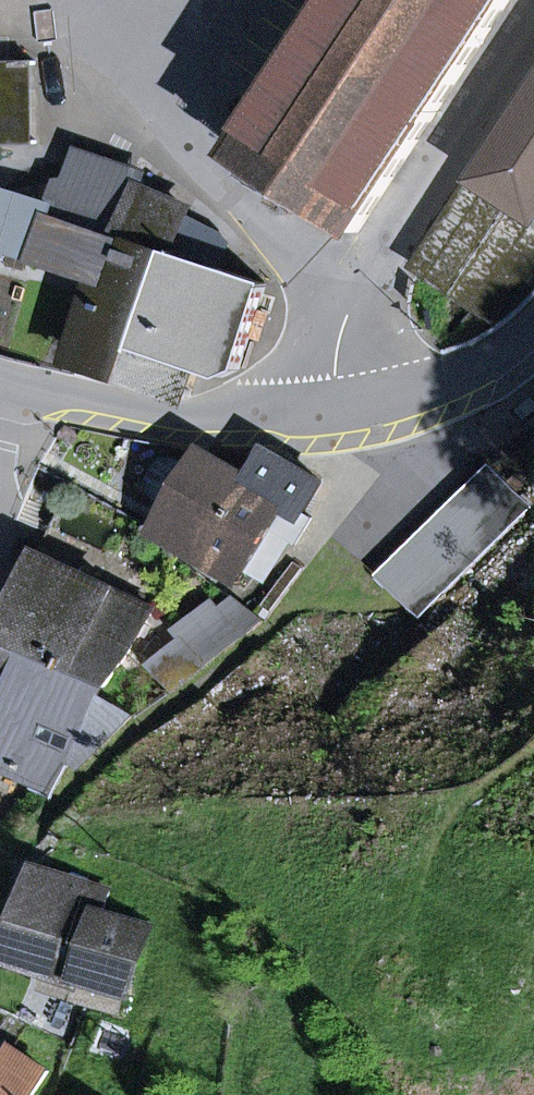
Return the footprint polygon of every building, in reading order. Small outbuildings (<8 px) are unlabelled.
[(238,153),(358,232),(511,0),(338,0),(238,153)] [(26,144),(25,62),(0,62),(0,144),(26,144)] [(37,144),(35,62),(25,62),(26,144),(37,144)] [(420,268),(491,315),(533,268),(533,96),(420,268)] [(107,282),(79,360),(132,378),(175,256),(187,220),(191,211),(141,193),(145,180),(80,158),(59,217),(56,215),(41,259),(107,282)] [(56,215),(58,209),(7,191),(0,209),(0,245),(41,259),(56,215)] [(175,256),(208,267),(217,237),(212,230),(187,220),(175,256)] [(238,369),(265,285),(208,267),(175,256),(132,378),(177,395),(189,361),(223,376),(238,369)] [(304,513),(322,484),(269,451),(252,479),(209,453),(204,462),(175,509),(166,523),(192,540),(185,552),(238,585),(249,566),(264,575),(286,539),(296,545),(312,518),(304,513)] [(141,489),(175,509),(204,462),(160,457),(141,489)] [(530,506),(490,466),(377,576),(416,616),(530,506)] [(16,601),(28,607),(9,641),(70,670),(83,663),(113,677),(152,608),(39,554),(16,601)] [(187,643),(205,666),(262,623),(233,598),(220,612),(213,603),(177,630),(187,643)] [(98,697),(113,677),(83,663),(70,670),(9,641),(0,658),(0,689),(17,698),(0,733),(0,762),(3,764),(0,770),(0,777),(47,800),(66,761),(76,770),(122,712),(98,697)] [(156,666),(173,689),(205,666),(187,643),(156,666)] [(42,868),(13,954),(50,967),(128,993),(150,928),(106,914),(113,892),(42,868)] [(121,1012),(128,993),(50,967),(44,986),(121,1012)] [(0,1069),(0,1094),(32,1094),(47,1073),(12,1050),(0,1069)]
